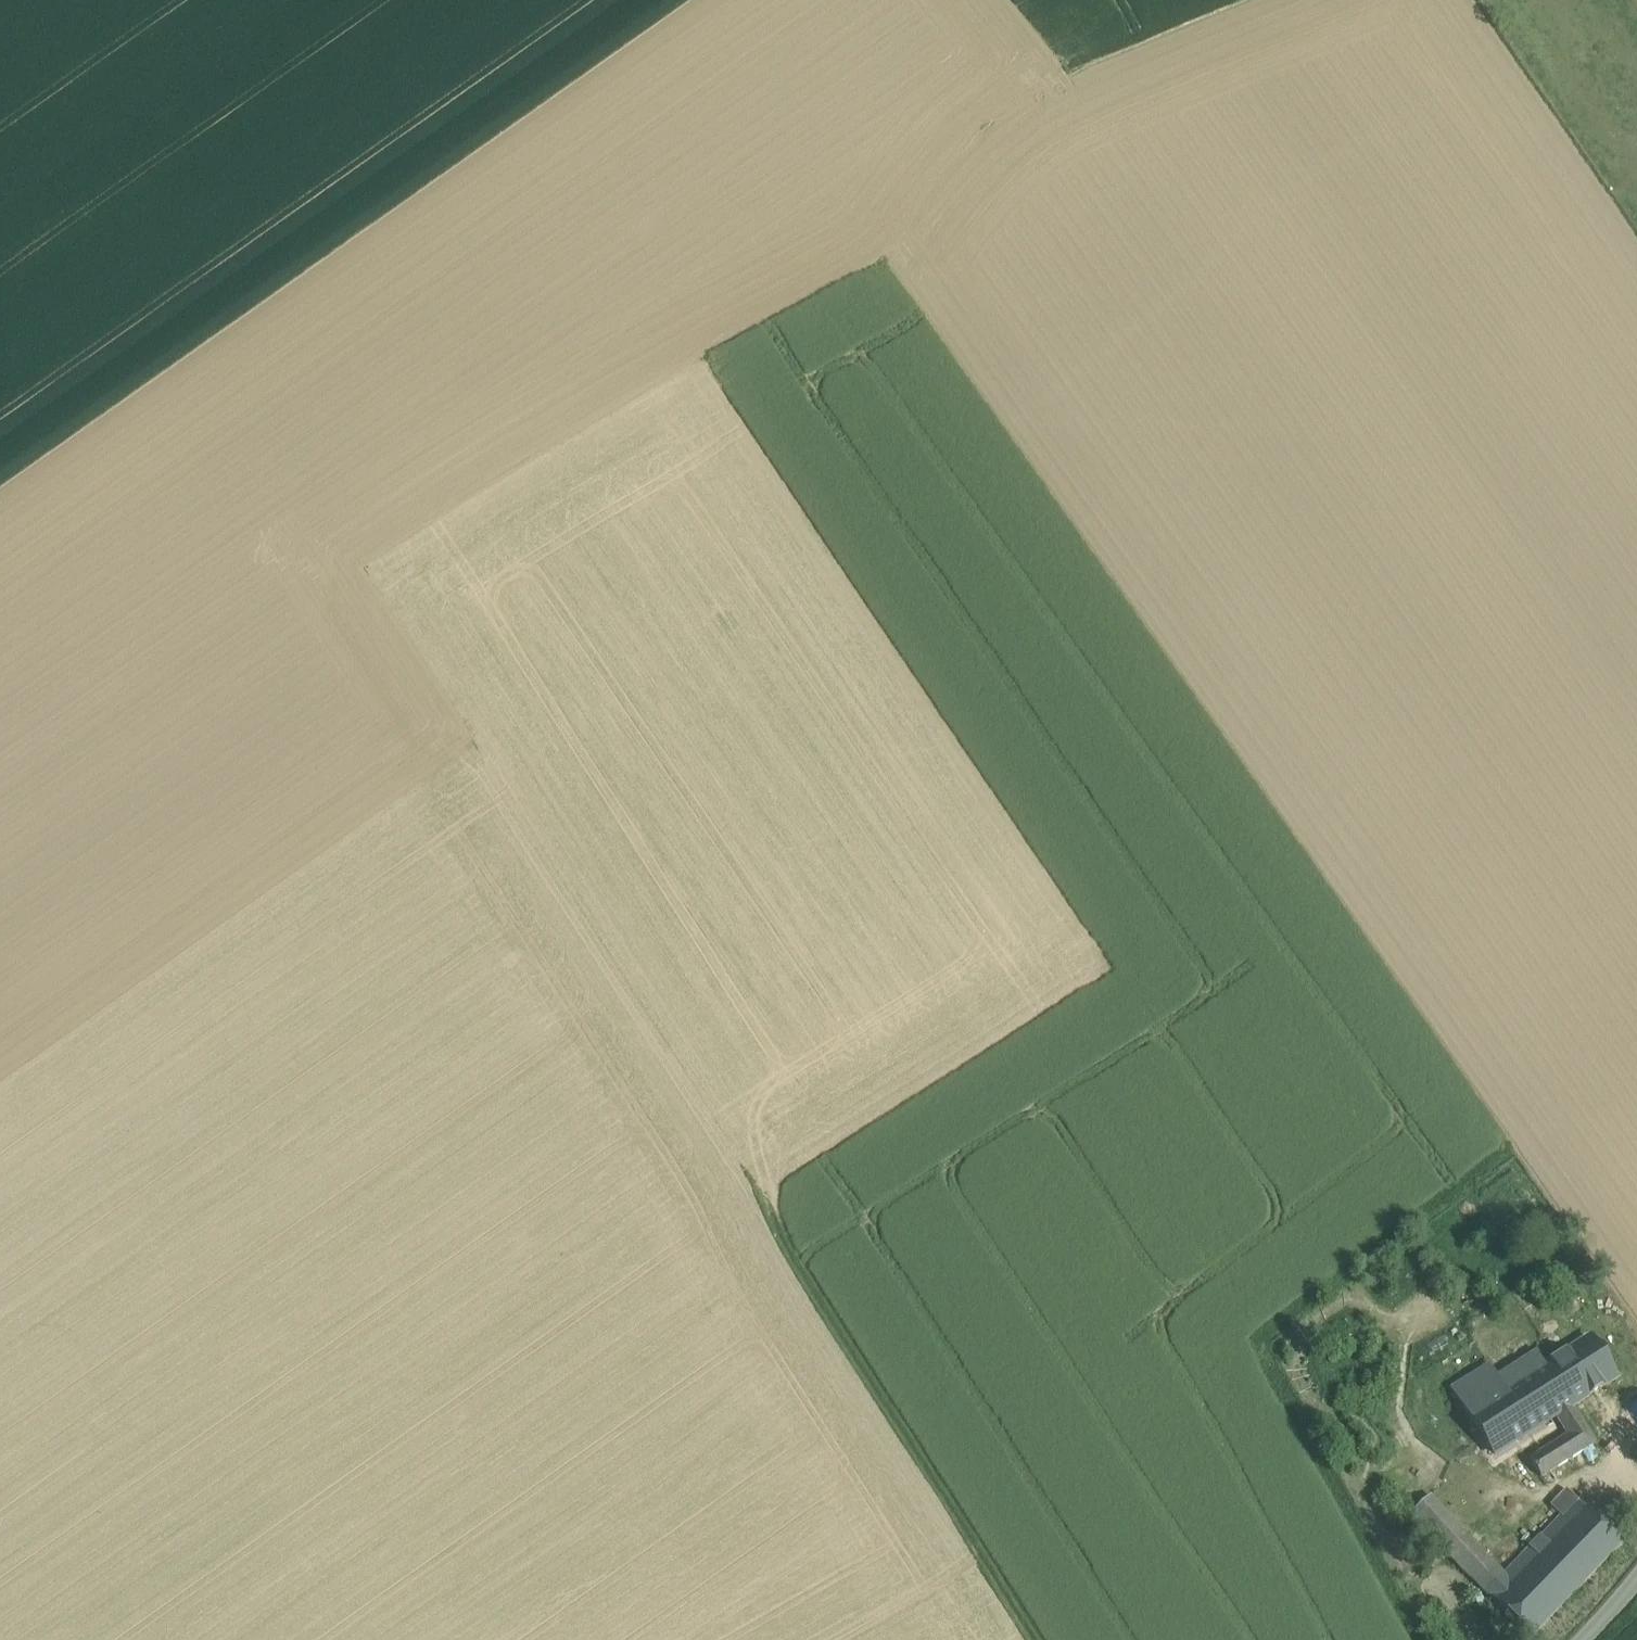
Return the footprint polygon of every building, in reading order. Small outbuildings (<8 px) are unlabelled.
[(1547,1369),(1546,1369),(1570,1406),(1571,1405),(1621,1373),(1597,1337),(1547,1369)] [(1539,1355),(1518,1369),(1527,1382),(1546,1369),(1547,1369),(1539,1355)] [(1518,1368),(1497,1381),(1506,1395),(1527,1382),(1518,1369),(1518,1368)] [(1527,1382),(1506,1395),(1497,1381),(1492,1373),(1457,1395),(1496,1453),(1555,1416),(1570,1406),(1546,1369),(1527,1382)] [(1596,1443),(1571,1405),(1570,1406),(1555,1416),(1568,1435),(1544,1450),(1530,1460),(1542,1477),(1596,1443)] [(1505,1575),(1394,1458),(1375,1477),(1487,1594),(1505,1575)] [(1568,1490),(1552,1506),(1562,1517),(1578,1500),(1568,1490)] [(1505,1575),(1487,1594),(1532,1637),(1623,1544),(1578,1500),(1562,1517),(1505,1575)]
